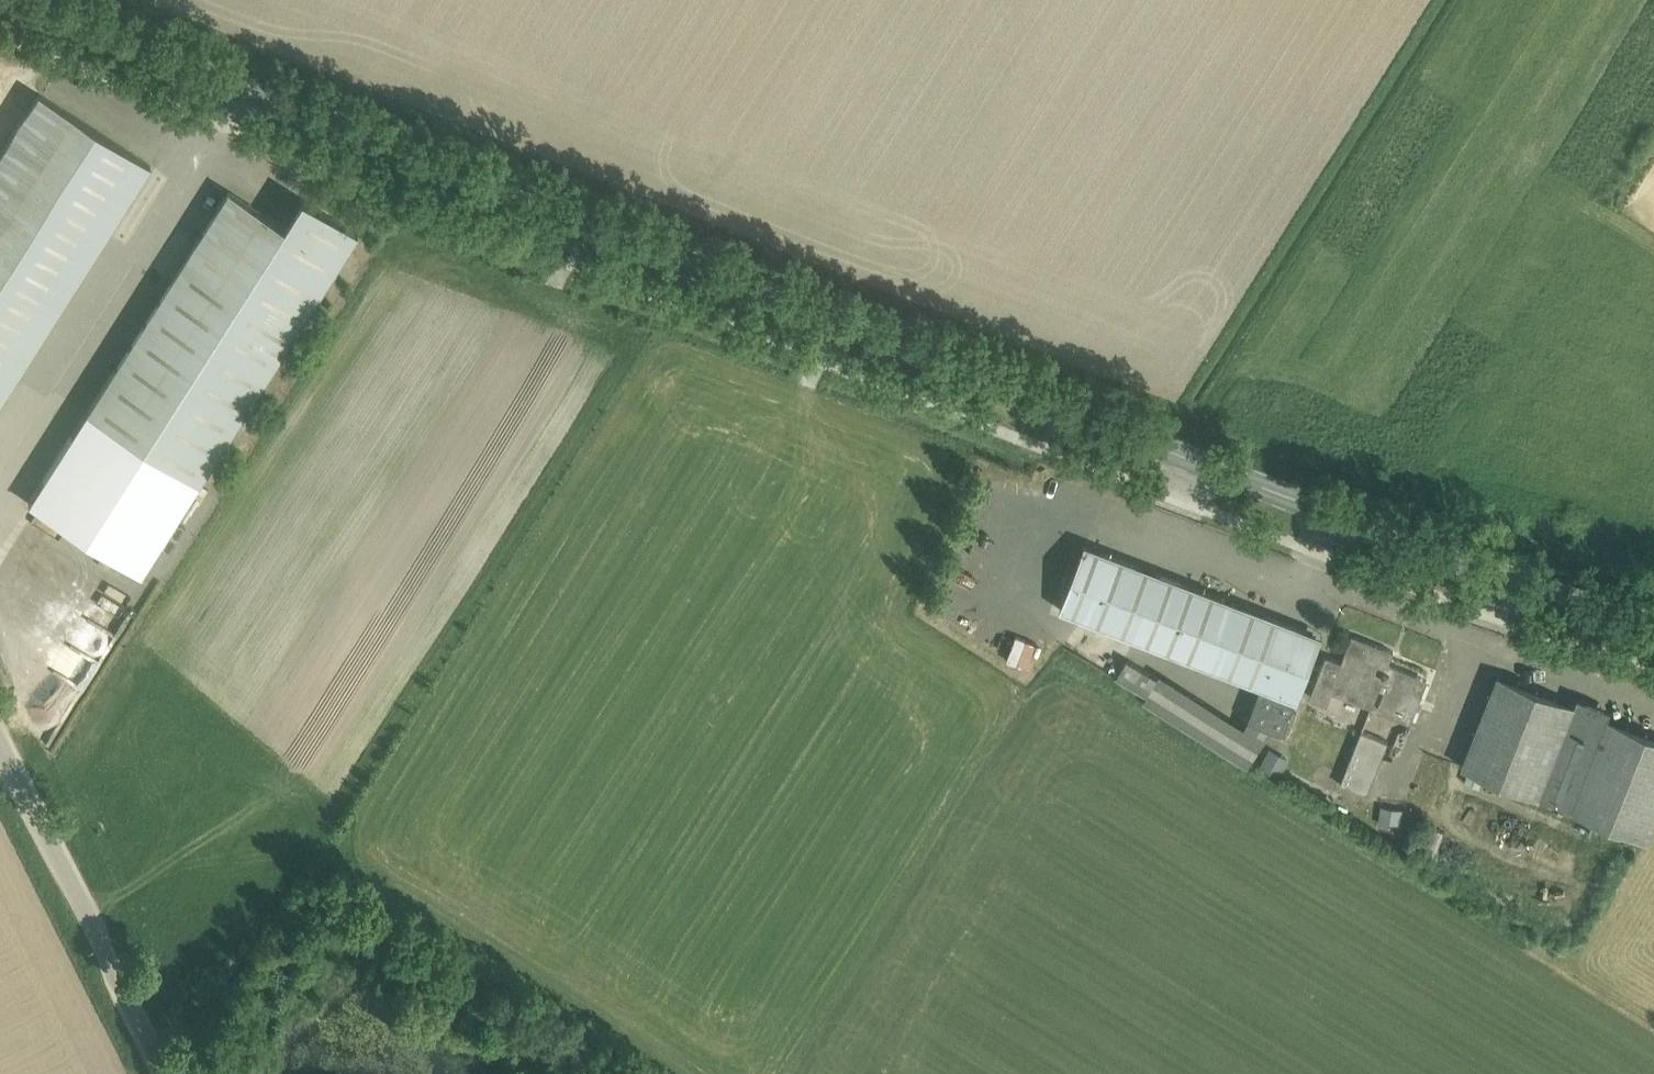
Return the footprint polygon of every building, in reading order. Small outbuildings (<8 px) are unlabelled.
[(40,93),(0,155),(0,400),(151,164),(40,93)] [(358,232),(302,196),(301,196),(284,224),(228,188),(87,412),(197,482),(358,232)] [(1262,685),(1249,718),(1268,726),(1285,732),(1312,660),(1297,654),(1307,630),(1085,545),(1061,608),(1262,685)] [(1008,659),(1030,666),(1038,640),(1016,633),(1008,659)] [(1381,687),(1386,689),(1379,707),(1411,720),(1428,678),(1389,663),(1394,650),(1353,634),(1343,661),(1327,655),(1311,696),(1327,702),(1333,689),(1373,705),(1381,687)] [(1148,696),(1152,688),(1158,679),(1159,676),(1128,658),(1117,677),(1148,696)] [(1463,765),(1540,795),(1540,794),(1573,807),(1572,808),(1649,839),(1653,826),(1653,734),(1608,716),(1607,719),(1574,707),(1576,703),(1499,673),(1498,674),(1499,674),(1463,765)] [(1362,729),(1341,783),(1368,793),(1389,740),(1362,729)] [(1269,746),(1262,766),(1283,773),(1290,754),(1269,746)] [(1401,825),(1404,808),(1382,805),(1380,822),(1401,825)]
